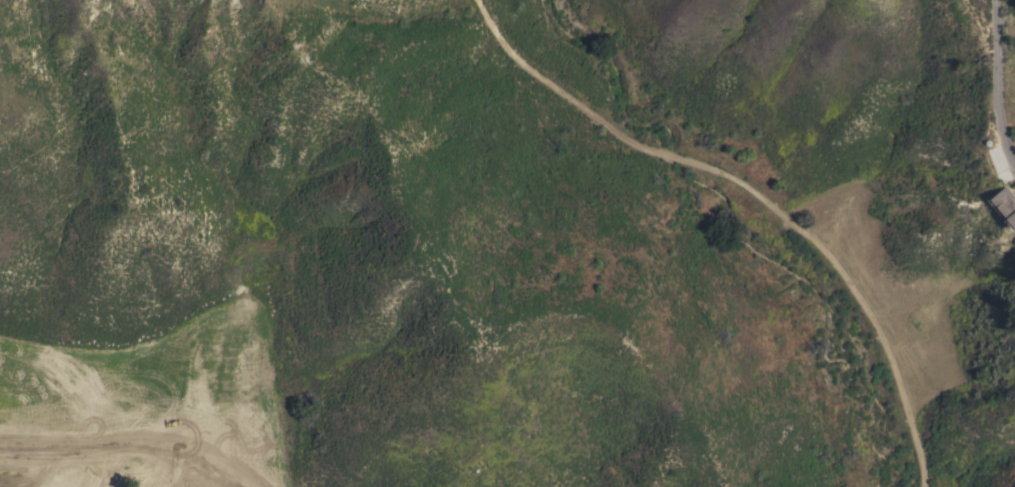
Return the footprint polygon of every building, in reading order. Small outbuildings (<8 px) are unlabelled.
[(1013,208),(1014,211),(1014,227),(1007,233),(1007,232),(1001,237),(991,223),(993,221),(979,202),(981,201),(982,202),(1000,189),(1014,207),(1013,208)]
